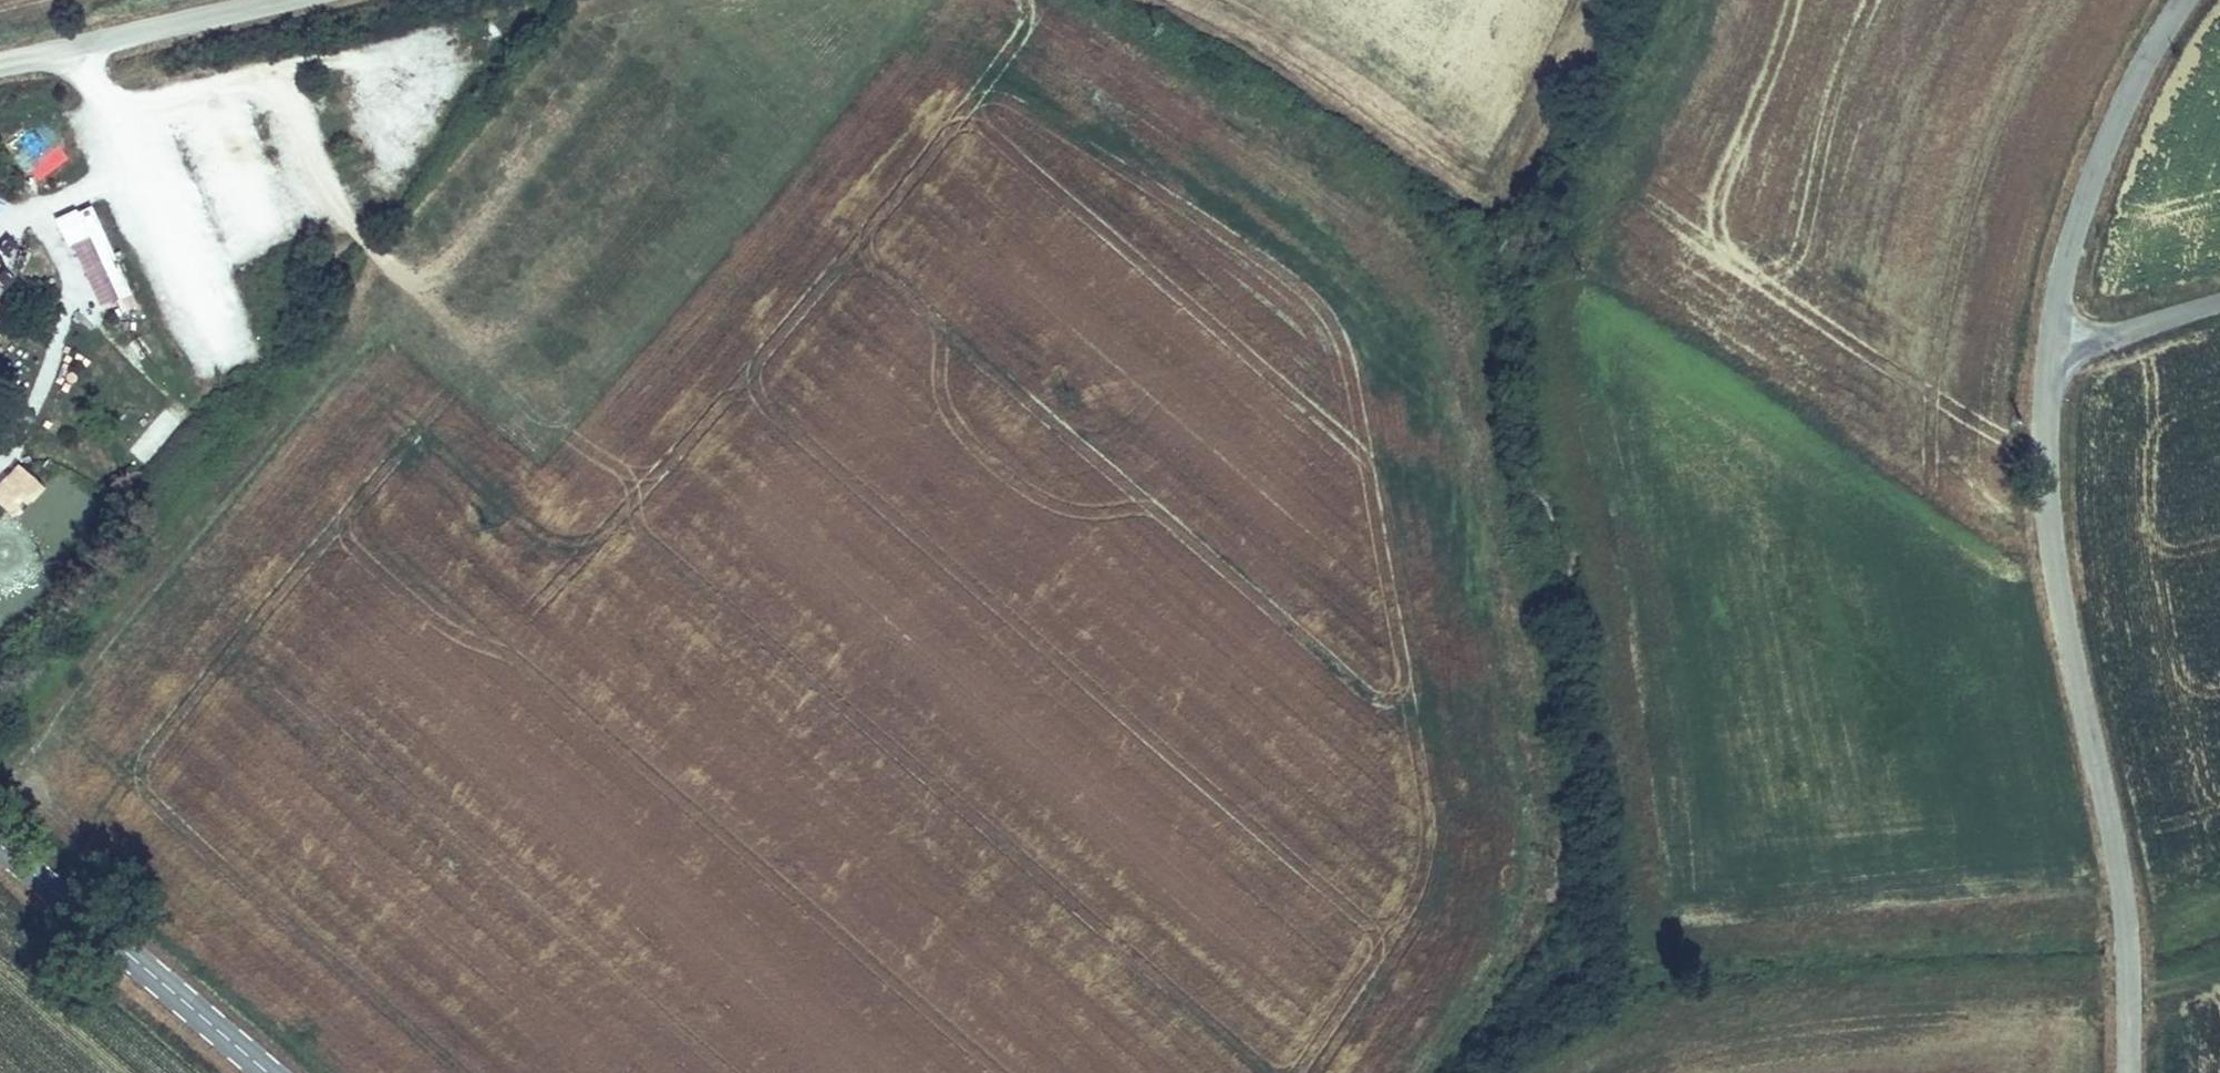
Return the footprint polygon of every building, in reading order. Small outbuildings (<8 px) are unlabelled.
[(69,139),(50,145),(42,120),(0,130),(0,158),(5,174),(61,161),(69,172),(78,171),(69,139)] [(92,201),(59,216),(99,305),(133,290),(92,201)]
